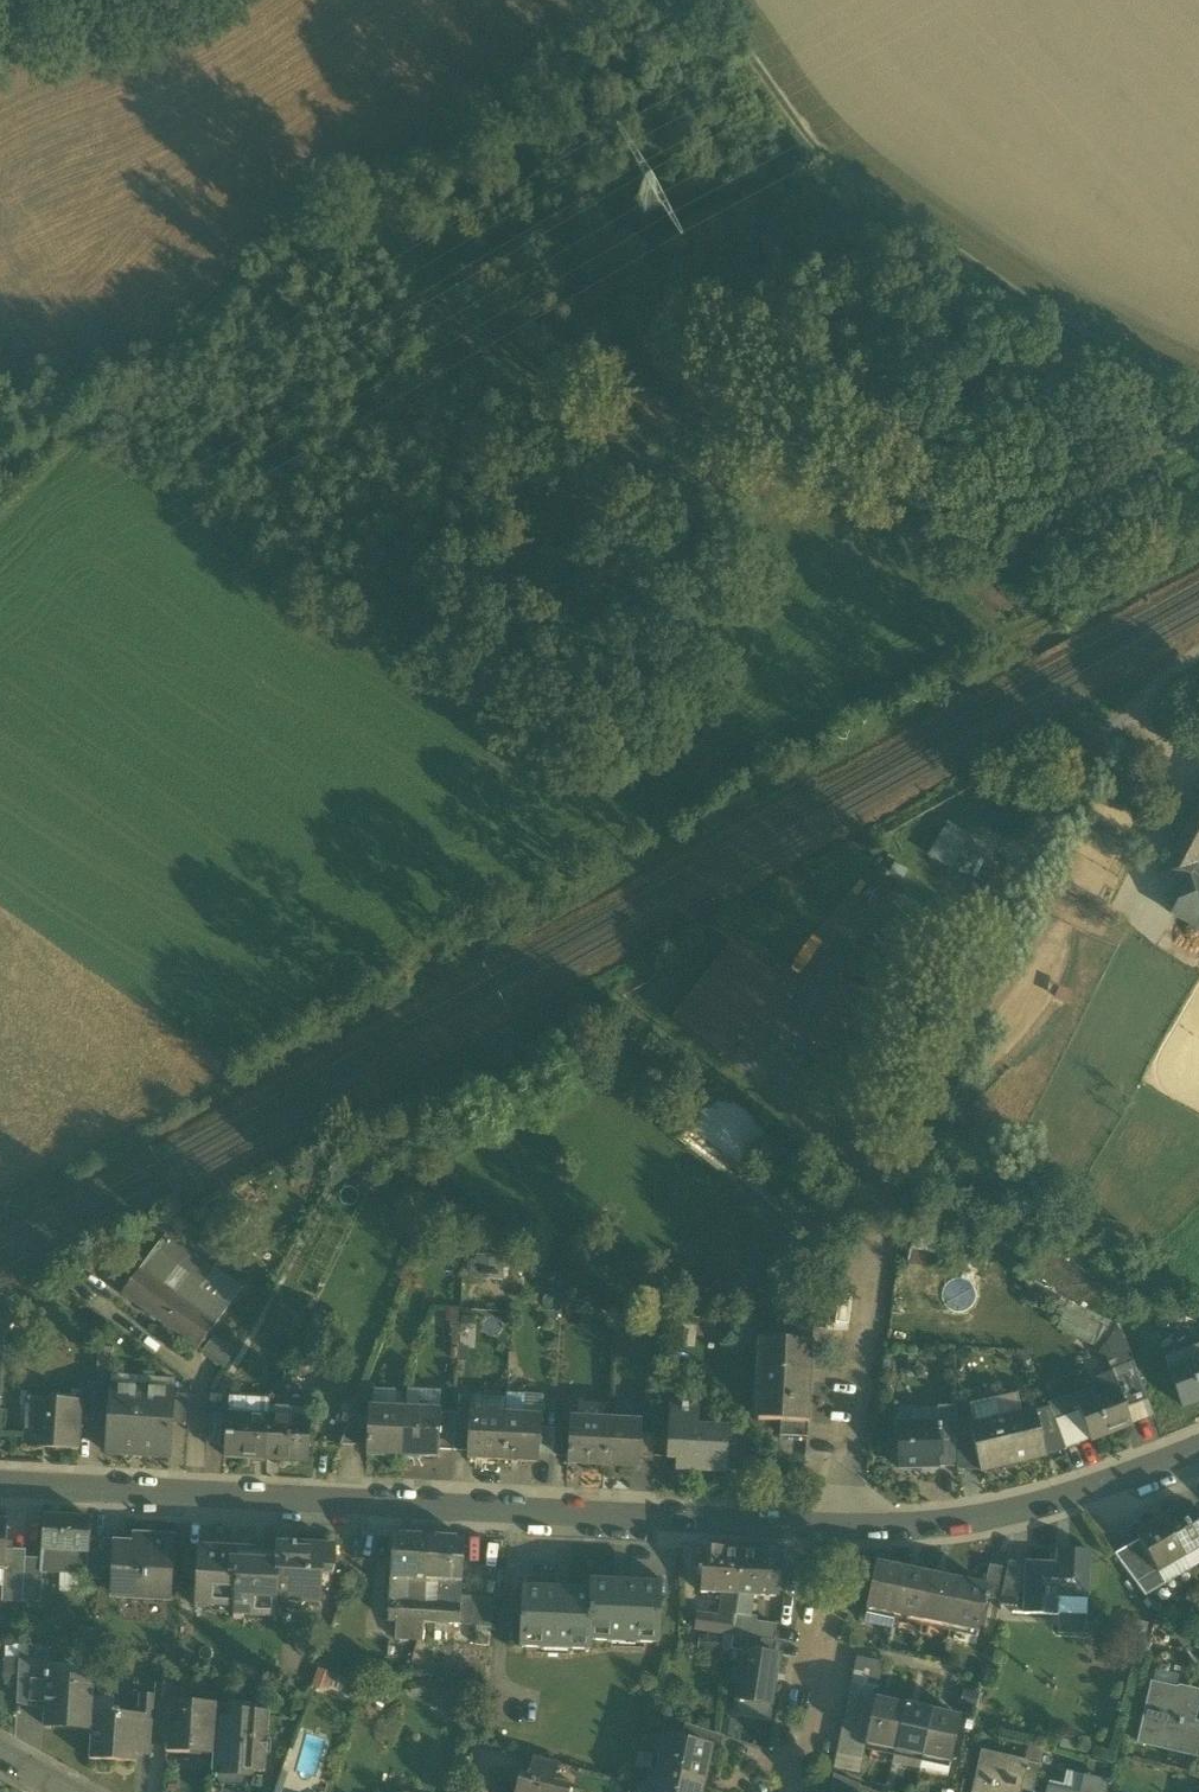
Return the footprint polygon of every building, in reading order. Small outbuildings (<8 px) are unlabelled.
[(1185,889),(1195,870),(1198,872),(1198,806),(1161,876),(1185,889)] [(947,823),(928,856),(952,870),(971,837),(947,823)] [(1195,870),(1185,889),(1170,915),(1198,931),(1198,872),(1195,870)] [(687,1126),(743,1172),(773,1135),(716,1090),(687,1126)] [(743,1172),(687,1126),(676,1139),(733,1185),(743,1172)] [(207,1236),(227,1250),(247,1223),(222,1204),(201,1232),(207,1236)] [(227,1250),(207,1236),(198,1247),(218,1262),(227,1250)] [(156,1253),(204,1288),(214,1274),(166,1239),(156,1253)] [(946,1259),(911,1251),(908,1264),(943,1272),(946,1259)] [(201,1292),(204,1288),(156,1253),(153,1257),(175,1273),(189,1283),(199,1291),(201,1292)] [(505,1257),(475,1255),(474,1279),(504,1281),(505,1257)] [(153,1257),(142,1272),(164,1288),(175,1273),(153,1257)] [(198,1350),(216,1326),(188,1306),(178,1298),(164,1288),(142,1272),(124,1296),(198,1350)] [(178,1298),(189,1283),(175,1273),(164,1288),(178,1298)] [(240,1293),(214,1274),(204,1288),(201,1292),(227,1311),(240,1293)] [(178,1298),(188,1306),(199,1291),(189,1283),(178,1298)] [(201,1292),(199,1291),(188,1306),(216,1326),(227,1311),(201,1292)] [(839,1295),(836,1323),(848,1324),(851,1297),(839,1295)] [(1104,1351),(1121,1329),(1071,1303),(1059,1327),(1104,1351)] [(808,1341),(814,1342),(814,1329),(759,1324),(758,1339),(762,1339),(808,1341)] [(1114,1375),(1135,1367),(1121,1329),(1104,1351),(1114,1375)] [(236,1349),(214,1337),(202,1353),(225,1369),(236,1349)] [(781,1421),(805,1422),(808,1341),(762,1339),(758,1420),(781,1421)] [(1186,1352),(1192,1366),(1198,1363),(1198,1346),(1186,1352)] [(98,1372),(112,1373),(115,1349),(99,1348),(98,1372)] [(1192,1366),(1186,1352),(1167,1359),(1173,1373),(1171,1374),(1184,1408),(1198,1402),(1198,1363),(1192,1366)] [(1120,1391),(1127,1410),(1149,1402),(1135,1367),(1114,1375),(1117,1383),(1115,1384),(1118,1392),(1120,1391)] [(98,1372),(97,1390),(95,1422),(109,1423),(111,1387),(112,1387),(113,1376),(113,1373),(112,1373),(98,1372)] [(1091,1384),(1095,1393),(1096,1392),(1098,1399),(1118,1392),(1115,1384),(1117,1383),(1114,1375),(1091,1384)] [(175,1380),(113,1376),(112,1387),(175,1391),(175,1380)] [(107,1454),(170,1458),(172,1425),(174,1396),(175,1391),(112,1387),(111,1387),(109,1423),(107,1454)] [(80,1421),(95,1422),(97,1390),(80,1389),(79,1402),(82,1402),(80,1421)] [(375,1389),(374,1409),(396,1410),(397,1391),(375,1389)] [(407,1390),(405,1411),(441,1413),(443,1392),(407,1390)] [(1120,1391),(1118,1392),(1098,1399),(1079,1407),(1081,1413),(1092,1442),(1133,1426),(1127,1410),(1120,1391)] [(1079,1407),(1098,1399),(1096,1392),(1095,1393),(1076,1400),(1079,1407)] [(507,1394),(507,1399),(506,1416),(541,1418),(542,1396),(507,1394)] [(172,1425),(186,1426),(188,1397),(174,1396),(172,1425)] [(976,1425),(1022,1415),(1017,1396),(972,1406),(974,1418),(976,1425)] [(230,1398),(229,1417),(269,1419),(270,1407),(270,1400),(230,1398)] [(477,1398),(476,1415),(506,1416),(507,1399),(477,1398)] [(25,1448),(78,1451),(80,1421),(82,1402),(79,1402),(28,1399),(28,1401),(35,1402),(33,1429),(26,1428),(25,1448)] [(1079,1407),(1076,1400),(1050,1410),(1055,1423),(1081,1413),(1079,1407)] [(1155,1418),(1149,1402),(1127,1410),(1133,1426),(1155,1418)] [(308,1409),(270,1407),(269,1419),(308,1421),(308,1409)] [(938,1413),(938,1425),(939,1441),(957,1441),(957,1421),(957,1407),(938,1407),(938,1413)] [(367,1453),(403,1455),(405,1411),(396,1410),(374,1409),(369,1409),(369,1418),(367,1446),(367,1453)] [(1050,1409),(1036,1412),(1045,1455),(1066,1450),(1055,1423),(1050,1410),(1050,1409)] [(677,1467),(726,1469),(726,1468),(728,1440),(728,1434),(723,1433),(723,1431),(698,1430),(699,1411),(672,1410),(669,1457),(678,1458),(677,1467)] [(441,1413),(405,1411),(403,1455),(439,1457),(439,1450),(441,1413)] [(1045,1458),(1045,1455),(1036,1412),(1022,1415),(976,1425),(971,1426),(973,1438),(979,1463),(981,1472),(1045,1458)] [(439,1450),(454,1451),(456,1414),(441,1413),(439,1450)] [(906,1413),(907,1426),(938,1425),(938,1413),(906,1413)] [(1066,1450),(1066,1452),(1092,1442),(1081,1413),(1055,1423),(1066,1450)] [(470,1414),(456,1414),(454,1451),(468,1452),(470,1414)] [(503,1461),(506,1416),(476,1415),(471,1414),(470,1414),(468,1452),(467,1459),(503,1461)] [(207,1445),(226,1447),(228,1417),(209,1416),(207,1445)] [(541,1418),(506,1416),(503,1461),(538,1462),(539,1455),(540,1427),(541,1418)] [(267,1460),(269,1419),(229,1417),(228,1417),(226,1447),(226,1458),(267,1460)] [(341,1444),(367,1446),(369,1418),(351,1418),(341,1444)] [(957,1421),(957,1441),(973,1438),(971,1426),(976,1425),(974,1418),(957,1421)] [(308,1421),(269,1419),(267,1460),(309,1462),(312,1421),(308,1421)] [(568,1464),(604,1466),(606,1422),(570,1420),(570,1429),(568,1456),(568,1464)] [(780,1434),(809,1435),(809,1422),(805,1422),(781,1421),(780,1434)] [(643,1424),(606,1422),(604,1466),(641,1468),(641,1460),(643,1433),(643,1424)] [(939,1467),(939,1441),(938,1425),(907,1426),(899,1426),(900,1467),(919,1466),(919,1470),(939,1469),(939,1467)] [(539,1455),(554,1456),(556,1428),(540,1427),(539,1455)] [(570,1429),(556,1428),(554,1456),(568,1456),(570,1429)] [(641,1460),(654,1461),(656,1434),(643,1433),(641,1460)] [(973,1438),(957,1441),(958,1467),(979,1463),(973,1438)] [(726,1468),(744,1469),(745,1454),(746,1441),(728,1440),(726,1468)] [(939,1467),(958,1467),(957,1441),(939,1441),(939,1467)] [(759,1454),(745,1454),(744,1469),(758,1470),(759,1454)] [(1163,1521),(1185,1558),(1198,1550),(1198,1521),(1190,1505),(1163,1521)] [(80,1576),(87,1576),(87,1575),(88,1576),(89,1555),(89,1551),(90,1551),(92,1520),(45,1517),(42,1561),(43,1561),(42,1573),(43,1573),(43,1574),(61,1575),(80,1576)] [(1159,1573),(1185,1558),(1163,1521),(1137,1536),(1140,1541),(1158,1570),(1159,1573)] [(0,1522),(0,1569),(4,1569),(6,1569),(7,1551),(8,1523),(0,1522)] [(119,1596),(166,1599),(170,1538),(144,1536),(138,1541),(137,1545),(119,1544),(118,1544),(116,1568),(115,1578),(120,1578),(119,1596)] [(393,1536),(391,1579),(427,1581),(429,1538),(393,1536)] [(429,1538),(427,1581),(462,1582),(464,1539),(429,1538)] [(104,1539),(103,1552),(102,1568),(116,1568),(118,1544),(119,1544),(119,1540),(104,1539)] [(1115,1556),(1136,1583),(1158,1570),(1140,1541),(1115,1556)] [(274,1620),(277,1620),(278,1608),(278,1599),(321,1601),(322,1578),(332,1578),(336,1572),(337,1551),(297,1548),(298,1545),(293,1544),(293,1546),(277,1545),(276,1556),(276,1562),(240,1560),(240,1554),(198,1551),(197,1580),(195,1603),(234,1605),(234,1614),(234,1619),(244,1620),(244,1619),(244,1615),(256,1615),(256,1612),(275,1613),(274,1620)] [(724,1595),(739,1596),(741,1554),(723,1553),(723,1551),(701,1550),(700,1570),(703,1570),(702,1594),(724,1595)] [(1057,1550),(1056,1565),(1067,1566),(1067,1551),(1057,1550)] [(1198,1567),(1198,1550),(1185,1558),(1193,1571),(1198,1567)] [(4,1577),(25,1579),(26,1560),(26,1552),(7,1551),(6,1569),(4,1569),(4,1577)] [(102,1581),(102,1568),(103,1552),(90,1551),(89,1551),(89,1555),(88,1576),(87,1575),(87,1576),(87,1581),(102,1581)] [(183,1579),(197,1580),(198,1551),(184,1551),(183,1579)] [(1025,1614),(1050,1615),(1051,1597),(1058,1597),(1088,1598),(1090,1552),(1067,1551),(1067,1566),(1056,1565),(1028,1564),(1025,1613),(1025,1614)] [(759,1555),(741,1554),(739,1596),(754,1597),(776,1597),(778,1573),(781,1573),(781,1553),(759,1552),(759,1555)] [(276,1556),(240,1554),(240,1560),(276,1562),(276,1556)] [(1167,1586),(1193,1571),(1185,1558),(1159,1573),(1167,1586)] [(42,1561),(26,1560),(25,1579),(23,1602),(41,1603),(43,1574),(43,1573),(42,1573),(43,1561),(42,1561)] [(866,1610),(895,1616),(905,1570),(876,1564),(866,1610)] [(1009,1564),(1008,1569),(1001,1602),(1000,1607),(1013,1608),(1013,1613),(1025,1613),(1028,1564),(1009,1564)] [(986,1599),(1001,1602),(1008,1569),(990,1566),(985,1587),(989,1588),(986,1599)] [(895,1616),(923,1622),(933,1576),(905,1570),(895,1616)] [(1147,1599),(1167,1586),(1159,1573),(1158,1570),(1136,1583),(1147,1599)] [(79,1595),(80,1576),(61,1575),(59,1594),(79,1595)] [(923,1622),(950,1628),(960,1582),(933,1576),(923,1622)] [(25,1579),(4,1577),(3,1583),(2,1603),(23,1604),(23,1602),(25,1579)] [(425,1623),(427,1581),(391,1579),(389,1622),(397,1622),(425,1623)] [(461,1597),(462,1582),(427,1581),(425,1623),(437,1624),(450,1624),(460,1625),(461,1597)] [(985,1587),(960,1582),(950,1628),(979,1634),(986,1599),(989,1588),(985,1587)] [(521,1648),(591,1651),(591,1641),(659,1644),(661,1586),(591,1583),(591,1592),(523,1589),(521,1648)] [(725,1634),(733,1636),(739,1596),(724,1595),(721,1614),(718,1617),(698,1615),(696,1630),(708,1632),(725,1634)] [(754,1597),(739,1596),(733,1636),(734,1636),(775,1642),(777,1627),(754,1623),(751,1617),(754,1597)] [(478,1626),(493,1626),(496,1599),(461,1597),(460,1625),(478,1626)] [(1088,1598),(1058,1597),(1058,1615),(1087,1616),(1088,1598)] [(278,1599),(278,1608),(301,1609),(306,1605),(320,1606),(321,1601),(278,1599)] [(213,1613),(234,1614),(234,1605),(195,1603),(195,1608),(210,1608),(213,1613)] [(244,1615),(244,1619),(274,1620),(275,1613),(256,1612),(256,1615),(244,1615)] [(1141,1656),(1149,1624),(1133,1620),(1125,1651),(1141,1656)] [(418,1642),(424,1642),(424,1629),(425,1623),(397,1622),(397,1641),(418,1642)] [(436,1633),(450,1634),(450,1624),(437,1624),(436,1633)] [(475,1646),(490,1647),(493,1626),(478,1626),(475,1646)] [(723,1656),(725,1634),(708,1632),(707,1640),(699,1640),(698,1654),(723,1656)] [(746,1653),(775,1657),(777,1642),(775,1642),(734,1636),(732,1650),(746,1653)] [(20,1660),(49,1662),(50,1648),(20,1646),(20,1658),(20,1660)] [(739,1701),(771,1706),(776,1674),(778,1674),(781,1658),(775,1657),(746,1653),(745,1664),(749,1670),(748,1682),(741,1687),(739,1701)] [(20,1660),(20,1658),(5,1658),(4,1676),(19,1677),(20,1660)] [(856,1669),(881,1675),(884,1664),(858,1658),(856,1669)] [(18,1703),(46,1705),(48,1679),(50,1680),(50,1675),(48,1675),(49,1662),(20,1660),(19,1677),(18,1703)] [(749,1670),(745,1664),(741,1687),(748,1682),(749,1670)] [(335,1675),(319,1669),(312,1688),(328,1694),(335,1675)] [(856,1669),(853,1684),(878,1690),(881,1675),(856,1669)] [(1153,1683),(1177,1688),(1180,1677),(1156,1672),(1153,1683)] [(45,1727),(92,1730),(93,1711),(94,1695),(95,1682),(50,1680),(48,1679),(46,1705),(45,1727)] [(425,1679),(409,1684),(413,1699),(430,1694),(425,1679)] [(1198,1757),(1198,1725),(1192,1724),(1198,1695),(1198,1693),(1177,1688),(1153,1683),(1139,1743),(1198,1757)] [(157,1684),(156,1695),(154,1737),(168,1737),(170,1700),(171,1700),(172,1685),(157,1684)] [(449,1684),(435,1701),(454,1717),(468,1700),(449,1684)] [(876,1699),(878,1690),(853,1684),(850,1698),(875,1704),(876,1699)] [(981,1694),(964,1690),(960,1706),(978,1710),(981,1694)] [(153,1745),(154,1737),(156,1695),(140,1694),(138,1714),(140,1714),(138,1744),(153,1745)] [(115,1697),(94,1695),(93,1711),(114,1713),(115,1697)] [(872,1717),(875,1704),(850,1698),(847,1712),(872,1717)] [(866,1746),(895,1752),(905,1706),(876,1699),(875,1704),(872,1717),(869,1731),(866,1745),(866,1746)] [(192,1742),(215,1743),(217,1709),(217,1703),(171,1700),(170,1700),(168,1737),(167,1752),(191,1753),(192,1742)] [(771,1706),(739,1701),(737,1713),(768,1718),(768,1715),(769,1715),(771,1706)] [(933,1712),(905,1706),(895,1752),(923,1758),(933,1712)] [(249,1711),(217,1709),(215,1743),(214,1755),(213,1778),(217,1778),(218,1777),(254,1779),(254,1772),(266,1773),(267,1755),(268,1755),(271,1713),(249,1712),(249,1711)] [(114,1713),(93,1711),(92,1730),(90,1760),(137,1763),(138,1744),(140,1714),(138,1714),(114,1713)] [(869,1731),(872,1717),(847,1712),(844,1726),(869,1731)] [(961,1718),(933,1712),(923,1758),(951,1764),(961,1718)] [(722,1720),(720,1736),(737,1738),(739,1722),(722,1720)] [(866,1745),(869,1731),(844,1726),(841,1740),(866,1745)] [(711,1751),(720,1753),(724,1737),(720,1736),(698,1729),(693,1744),(711,1748),(711,1751)] [(665,1738),(658,1773),(704,1783),(711,1751),(711,1748),(693,1744),(665,1738)] [(866,1746),(866,1745),(841,1740),(838,1754),(863,1759),(866,1746)] [(192,1742),(191,1753),(214,1755),(215,1743),(192,1742)] [(1029,1745),(1025,1763),(1039,1766),(1043,1748),(1029,1745)] [(654,1756),(639,1752),(636,1769),(651,1772),(654,1756)] [(860,1774),(863,1759),(838,1754),(835,1769),(860,1774)] [(1015,1790),(1019,1791),(1025,1764),(983,1755),(975,1791),(1014,1791),(1015,1790)] [(530,1773),(556,1779),(560,1764),(534,1757),(530,1773)] [(1026,1791),(1034,1791),(1039,1766),(1025,1763),(1025,1764),(1019,1791),(1026,1791)] [(290,1773),(282,1771),(274,1791),(284,1791),(290,1773)] [(1062,1791),(1082,1791),(1085,1779),(1086,1776),(1067,1772),(1062,1791)] [(571,1790),(554,1786),(556,1779),(530,1773),(528,1779),(520,1777),(516,1791),(571,1791),(571,1790)] [(704,1783),(658,1773),(654,1791),(702,1791),(704,1783)] [(860,1785),(834,1775),(829,1791),(859,1791),(860,1785)] [(254,1779),(218,1777),(217,1778),(213,1778),(212,1791),(253,1791),(254,1779)] [(1108,1784),(1085,1779),(1082,1791),(1107,1791),(1108,1784)]
